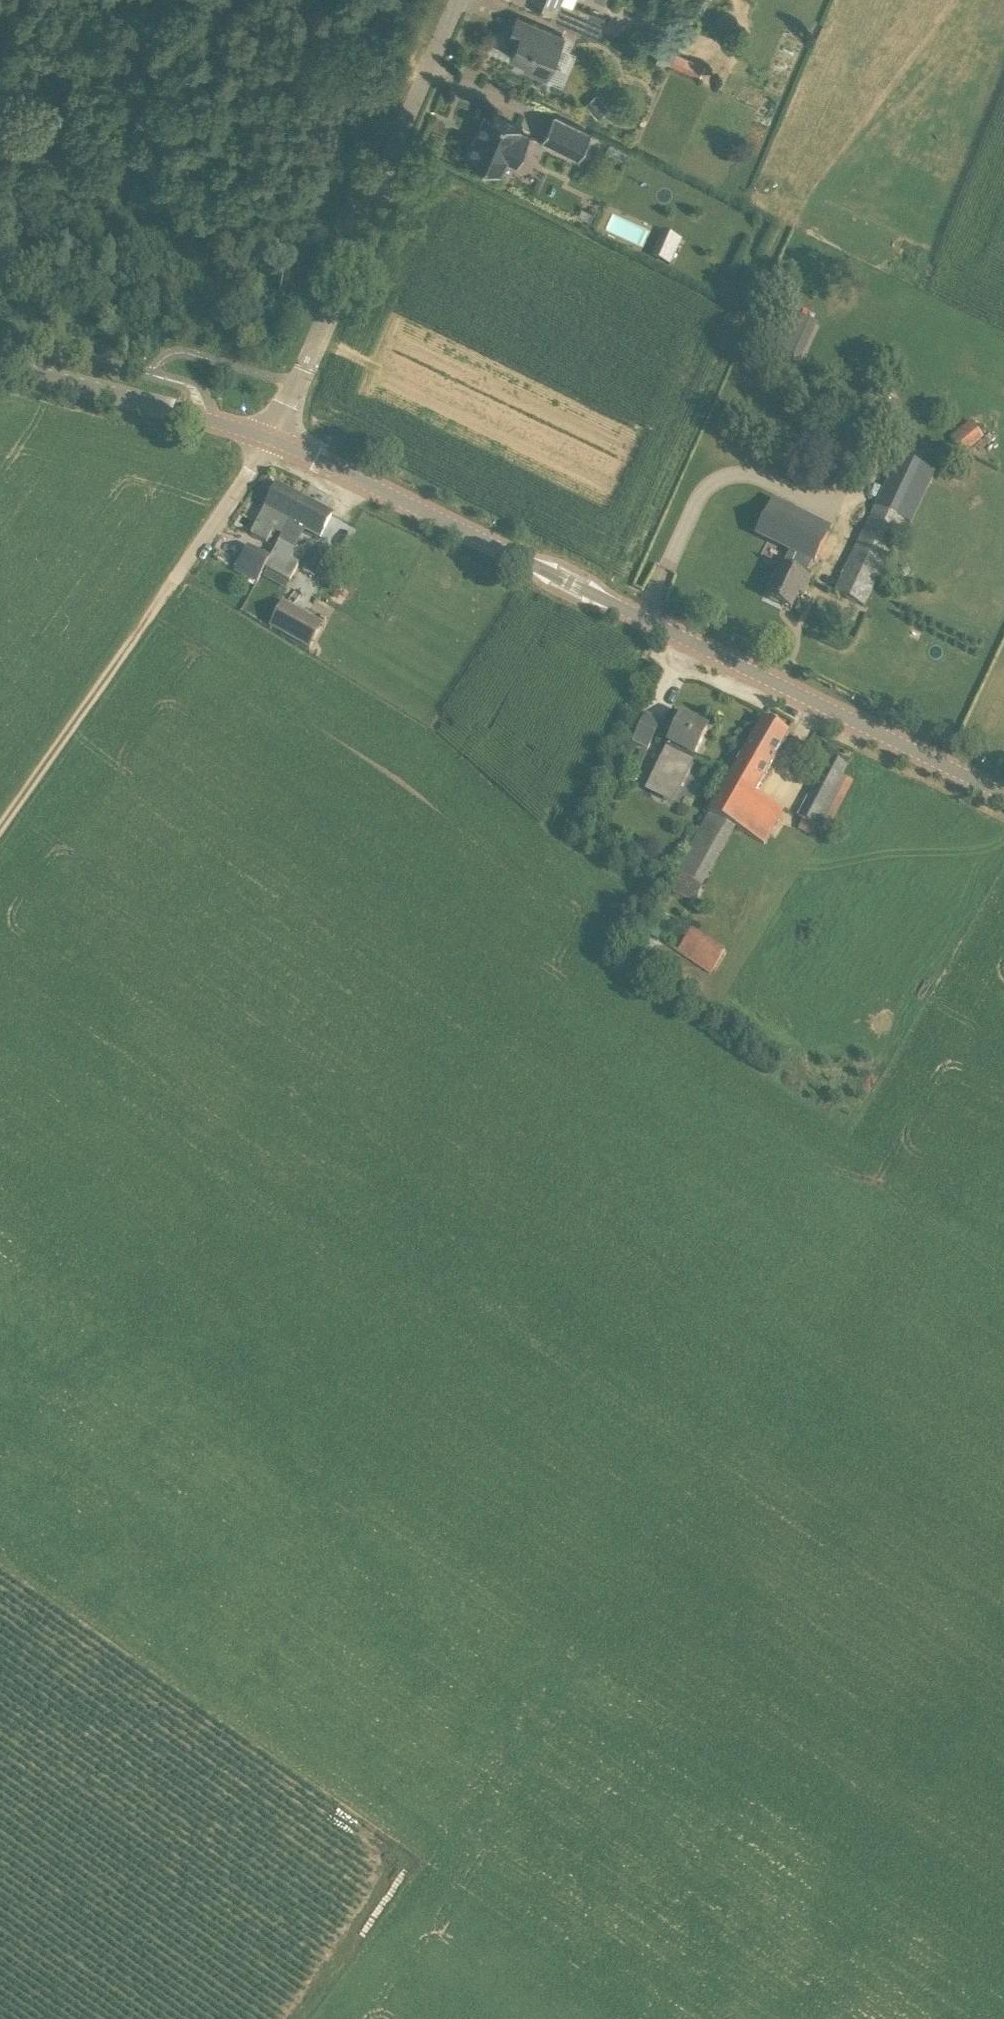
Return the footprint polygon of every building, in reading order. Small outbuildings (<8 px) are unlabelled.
[(560,11),(555,22),(583,34),(592,13),(562,0),(534,0),(560,11)] [(565,37),(518,17),(512,30),(511,29),(506,39),(517,44),(510,58),(527,65),(525,71),(546,80),(565,37)] [(670,67),(675,54),(676,53),(662,47),(655,63),(669,69),(670,67)] [(704,65),(677,53),(676,56),(671,67),(698,79),(703,67),(704,65)] [(597,120),(609,110),(600,99),(588,109),(597,120)] [(518,166),(526,147),(531,137),(520,132),(521,128),(486,113),(467,159),(501,174),(507,161),(518,166)] [(580,160),(592,135),(554,116),(542,141),(580,160)] [(799,357),(813,321),(792,312),(777,348),(799,357)] [(963,454),(984,437),(968,419),(947,436),(963,454)] [(935,471),(900,455),(835,593),(864,607),(905,520),(911,523),(935,471)] [(290,521),(303,499),(277,485),(251,535),(268,544),(275,532),(282,536),(290,521)] [(290,521),(282,536),(278,543),(279,543),(274,553),(288,560),(305,529),(321,537),(333,515),(303,499),(290,521)] [(756,533),(791,551),(783,567),(782,567),(767,598),(791,610),(799,594),(803,596),(811,581),(810,581),(812,577),(807,574),(813,561),(815,562),(830,531),(771,504),(756,533)] [(248,546),(241,560),(251,565),(245,577),(256,583),(270,558),(248,546)] [(314,548),(302,570),(314,576),(326,554),(314,548)] [(907,566),(898,571),(902,578),(911,573),(907,566)] [(309,649),(322,628),(284,605),(272,626),(309,649)] [(647,749),(660,722),(646,715),(633,743),(647,749)] [(681,717),(662,757),(645,792),(671,805),(707,729),(681,717)] [(764,720),(729,781),(709,814),(735,828),(764,845),(783,812),(754,795),(789,734),(764,720)] [(828,755),(796,817),(803,820),(798,830),(811,837),(816,827),(826,832),(853,782),(842,776),(847,765),(828,755)] [(735,828),(709,814),(676,874),(680,876),(672,891),(692,902),(735,828)] [(692,926),(676,951),(711,974),(727,949),(692,926)]
